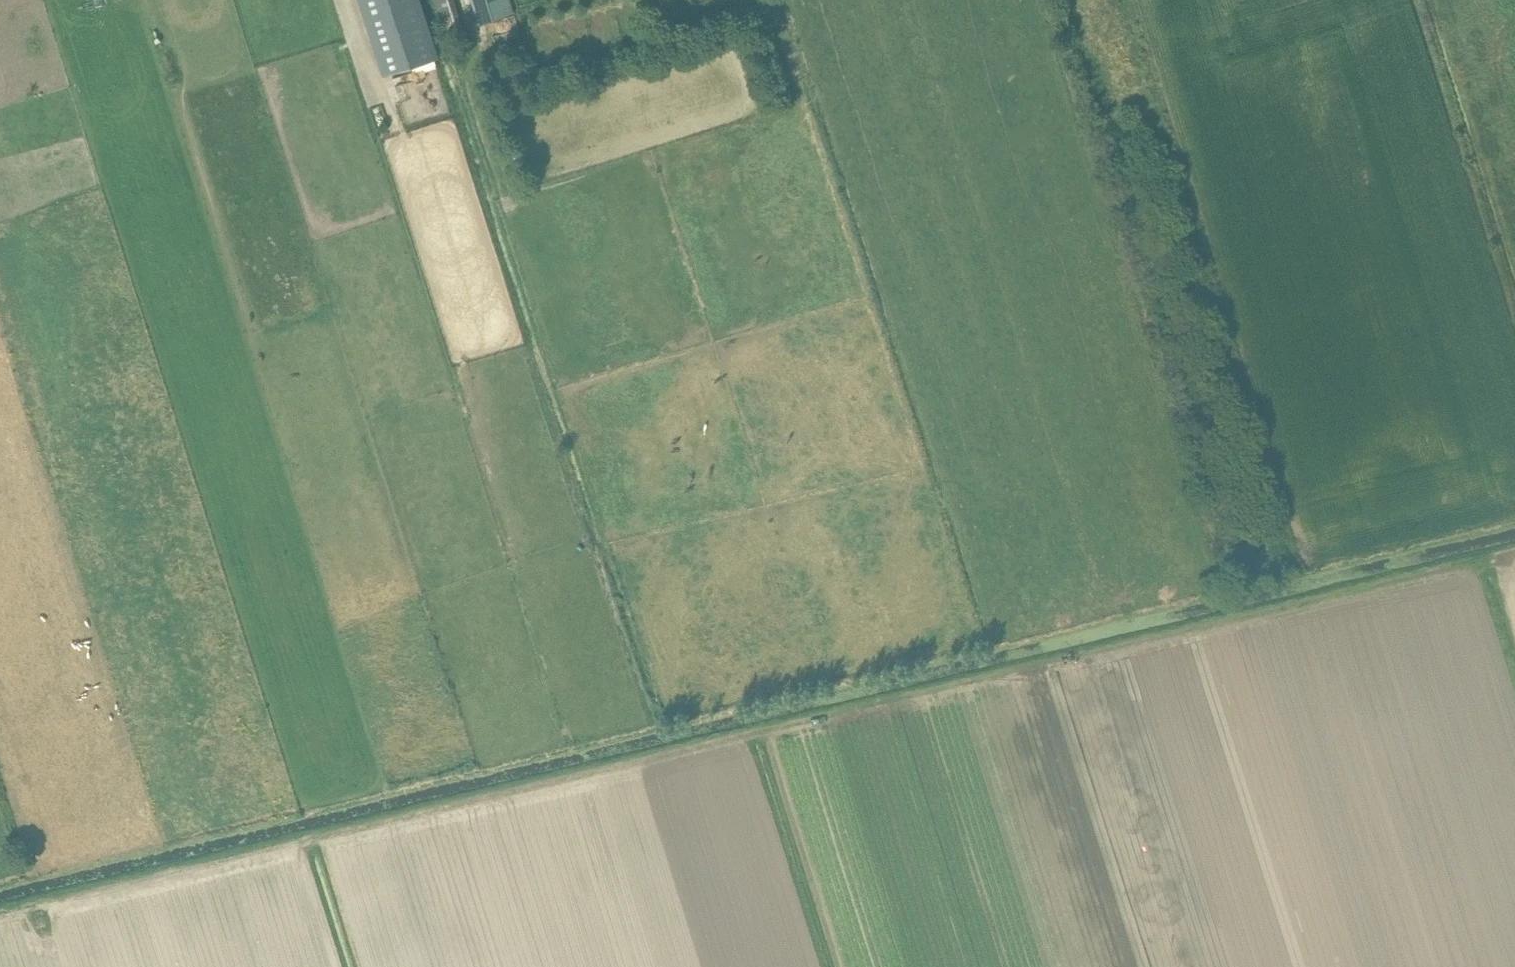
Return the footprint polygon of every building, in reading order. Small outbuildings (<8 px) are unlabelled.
[(417,0),(359,0),(382,70),(434,53),(417,0)] [(480,24),(514,13),(510,0),(472,0),(480,24)]
